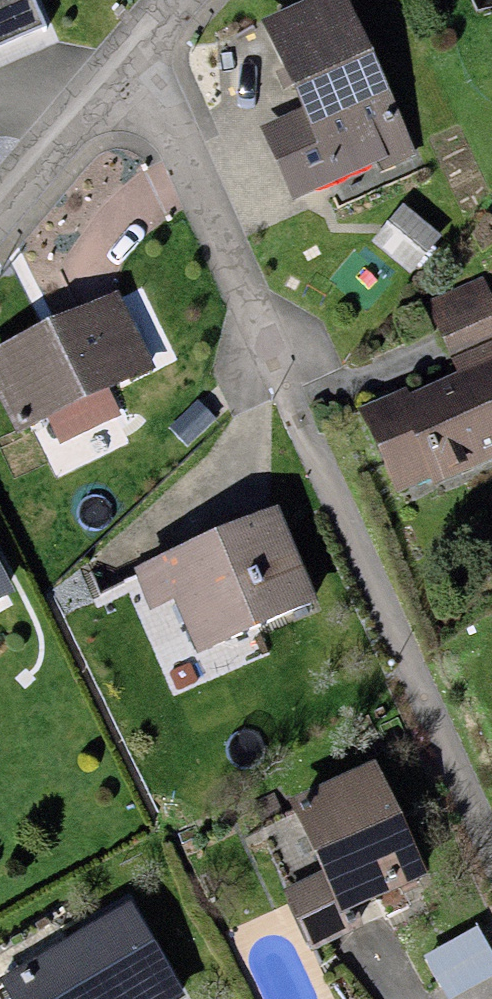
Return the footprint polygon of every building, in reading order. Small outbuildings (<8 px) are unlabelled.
[(49,28),(37,0),(0,0),(0,48),(49,28)] [(264,21),(301,105),(258,124),(292,201),(377,164),(381,173),(418,156),(348,0),(310,0),(264,21)] [(442,235),(403,203),(371,242),(410,274),(442,235)] [(491,295),(483,276),(425,302),(434,321),(491,295)] [(434,321),(456,373),(491,357),(491,296),(491,295),(434,321)] [(0,364),(0,395),(23,441),(51,428),(119,395),(151,380),(116,308),(0,364)] [(360,408),(397,494),(432,479),(435,485),(491,460),(491,357),(456,373),(409,394),(406,388),(360,408)] [(119,395),(51,428),(61,448),(129,415),(119,395)] [(278,525),(143,582),(159,618),(184,607),(206,658),(315,612),(278,525)] [(19,602),(0,565),(0,612),(19,602)] [(372,778),(302,812),(336,880),(353,916),(423,882),(372,778)] [(353,916),(336,880),(294,900),(319,951),(361,931),(353,916)] [(12,990),(17,998),(177,998),(133,922),(12,990)]
